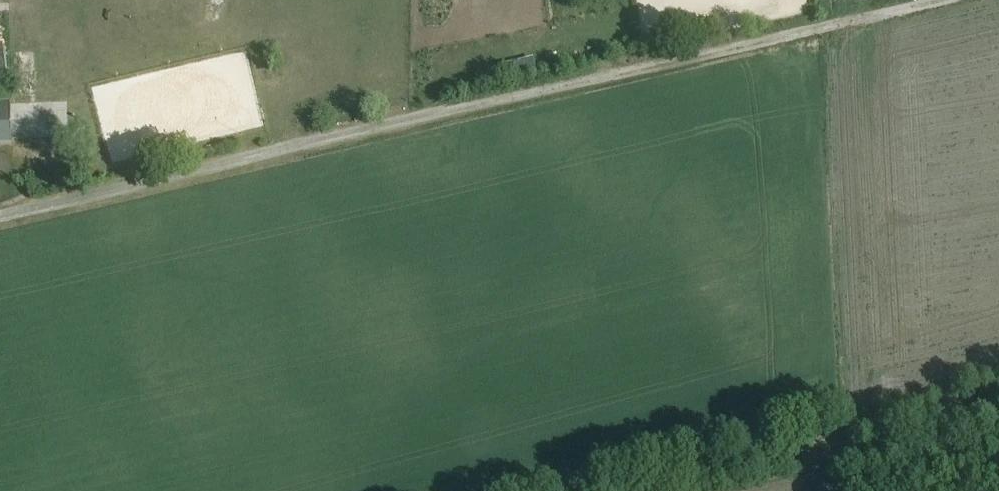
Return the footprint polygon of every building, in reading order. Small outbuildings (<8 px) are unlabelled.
[(9,92),(5,44),(0,45),(0,92),(9,92)] [(521,62),(498,68),(502,83),(525,77),(521,62)]
